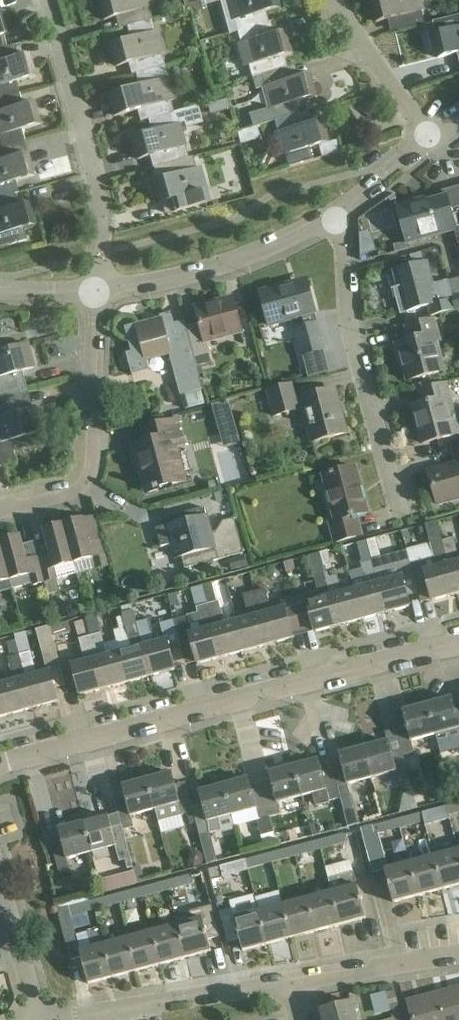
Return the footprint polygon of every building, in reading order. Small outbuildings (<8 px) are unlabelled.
[(103,20),(122,15),(125,27),(149,21),(148,20),(151,19),(147,8),(150,8),(148,0),(98,0),(103,20)] [(230,19),(235,18),(238,30),(261,24),(258,13),(278,7),(276,0),(225,0),(230,19)] [(422,13),(424,13),(421,0),(372,0),(370,1),(376,24),(396,19),(399,31),(425,25),(422,13)] [(8,33),(2,11),(0,11),(0,35),(8,33)] [(433,21),(436,34),(432,34),(438,58),(457,53),(458,60),(458,15),(433,21)] [(128,38),(109,43),(116,67),(135,62),(138,72),(162,66),(159,55),(162,54),(155,30),(151,31),(149,21),(125,27),(128,38)] [(264,36),(261,24),(238,30),(239,42),(236,43),(243,66),(247,65),(250,77),(261,75),(274,71),(271,59),(291,54),(285,31),(264,36)] [(18,94),(14,82),(34,77),(27,53),(8,58),(5,47),(0,49),(0,98),(18,94)] [(119,91),(106,94),(112,117),(125,114),(144,108),(148,121),(172,114),(174,114),(174,113),(170,101),(173,100),(167,77),(162,78),(159,67),(162,66),(138,72),(134,73),(137,86),(119,91)] [(268,109),(249,114),(252,126),(298,113),(295,101),(315,96),(309,75),(289,80),(286,68),(274,71),(261,75),(264,86),(262,87),(268,109)] [(0,98),(0,147),(0,148),(4,147),(23,142),(20,130),(40,124),(33,102),(21,105),(18,94),(0,98)] [(150,131),(131,137),(137,160),(157,155),(160,166),(169,163),(186,159),(183,148),(186,147),(179,124),(184,123),(185,128),(201,123),(197,107),(174,113),(174,114),(172,114),(148,121),(150,131)] [(298,113),(252,126),(274,121),(277,132),(274,132),(281,156),(285,155),(289,167),(312,161),(308,148),(328,143),(322,119),(302,125),(298,113)] [(0,148),(0,198),(6,196),(17,193),(14,181),(33,176),(27,153),(7,158),(4,147),(0,148)] [(172,175),(153,180),(159,204),(162,203),(165,215),(208,203),(220,200),(217,187),(206,190),(200,168),(196,169),(192,157),(186,159),(169,163),(172,175)] [(444,194),(445,198),(411,208),(410,204),(397,208),(407,242),(454,229),(458,246),(458,190),(444,194)] [(6,196),(0,198),(0,247),(25,240),(22,229),(34,226),(28,203),(9,208),(6,196)] [(372,229),(359,232),(364,252),(376,249),(372,229)] [(433,284),(428,263),(394,272),(398,288),(391,290),(392,291),(394,291),(400,316),(408,314),(407,314),(428,308),(430,316),(455,310),(452,299),(447,301),(442,282),(433,284)] [(447,281),(452,299),(455,310),(458,309),(458,278),(447,281)] [(269,325),(296,318),(299,328),(294,330),(301,356),(324,350),(317,324),(312,325),(309,314),(314,313),(307,286),(294,289),(293,284),(260,293),(269,325)] [(186,326),(194,358),(208,354),(204,340),(240,330),(232,300),(195,310),(199,323),(186,326)] [(194,358),(186,326),(174,330),(170,317),(126,329),(132,351),(124,353),(130,376),(148,371),(144,359),(168,352),(173,368),(180,395),(202,389),(194,358)] [(410,342),(399,345),(409,382),(441,373),(431,336),(438,335),(434,321),(407,328),(410,342)] [(19,391),(14,373),(32,368),(25,342),(0,349),(0,396),(19,391)] [(335,391),(295,400),(291,384),(266,391),(272,415),(302,407),(311,443),(346,434),(335,391)] [(423,405),(414,407),(423,444),(453,436),(445,401),(450,400),(446,385),(420,392),(423,405)] [(202,390),(180,396),(184,409),(205,403),(202,390)] [(0,467),(14,463),(8,440),(41,432),(34,406),(24,409),(19,391),(0,396),(0,441),(0,465),(0,467)] [(146,441),(134,444),(146,493),(159,490),(159,489),(184,483),(174,446),(185,444),(179,420),(143,429),(146,441)] [(429,472),(437,505),(458,499),(458,450),(453,452),(456,465),(429,472)] [(355,468),(322,476),(335,523),(328,524),(333,544),(361,536),(356,517),(367,514),(355,468)] [(217,531),(209,533),(203,509),(166,518),(169,530),(156,533),(160,547),(177,543),(184,569),(243,553),(234,518),(230,518),(230,519),(223,521),(219,528),(218,528),(217,531)] [(83,520),(63,525),(72,563),(92,558),(95,569),(107,566),(101,540),(98,529),(95,518),(84,521),(83,520)] [(407,552),(406,552),(417,593),(429,590),(432,601),(456,595),(436,521),(425,524),(437,568),(424,572),(422,561),(410,564),(407,552)] [(456,595),(458,594),(458,562),(453,539),(442,542),(437,521),(436,521),(456,595)] [(49,553),(38,556),(44,583),(45,582),(48,594),(59,591),(56,580),(56,579),(75,574),(72,563),(63,525),(43,530),(49,553)] [(0,542),(0,543),(12,589),(32,584),(33,586),(44,583),(38,556),(26,560),(20,537),(0,542)] [(12,589),(0,543),(0,592),(12,589)] [(318,554),(338,627),(361,620),(353,591),(341,594),(335,571),(333,572),(327,551),(318,554)] [(410,608),(407,596),(417,593),(406,552),(371,561),(385,614),(410,608)] [(293,597),(299,620),(310,617),(314,633),(338,627),(318,554),(307,557),(319,600),(306,603),(304,594),(293,597)] [(385,614),(371,561),(360,564),(366,587),(353,591),(361,620),(385,614)] [(201,585),(221,658),(244,652),(236,622),(224,626),(218,604),(216,604),(211,583),(201,585)] [(221,658),(201,585),(190,588),(201,631),(192,634),(187,617),(173,620),(178,641),(190,638),(197,665),(221,658)] [(271,613),(265,590),(254,593),(268,646),(292,640),(288,623),(299,620),(293,597),(282,600),(284,610),(271,613)] [(236,622),(244,652),(268,646),(254,593),(242,596),(248,619),(236,622)] [(119,653),(127,683),(150,677),(136,624),(137,624),(132,604),(121,607),(124,616),(116,618),(119,629),(114,630),(120,653),(119,653)] [(85,620),(104,689),(127,683),(119,653),(107,656),(97,619),(86,622),(85,620)] [(104,689),(85,620),(74,623),(84,662),(72,666),(80,695),(104,689)] [(178,641),(173,620),(160,624),(164,641),(154,644),(148,621),(137,624),(136,624),(150,677),(174,670),(167,644),(178,641)] [(19,655),(33,708),(57,701),(54,689),(66,686),(49,626),(36,630),(47,672),(36,675),(30,652),(20,655),(19,655)] [(2,684),(10,714),(33,708),(19,655),(20,655),(16,640),(7,643),(11,658),(8,658),(14,681),(2,684)] [(10,714),(2,684),(0,685),(0,717),(10,714)] [(454,698),(429,705),(437,735),(458,729),(458,709),(457,709),(454,698)] [(403,751),(404,755),(415,752),(412,742),(437,735),(429,705),(404,712),(407,724),(397,727),(403,751)] [(393,754),(390,743),(365,749),(373,779),(398,773),(401,783),(403,782),(406,794),(404,795),(408,811),(418,809),(404,755),(403,751),(393,754)] [(333,769),(341,799),(351,796),(348,786),(373,779),(365,749),(340,756),(343,767),(333,769)] [(323,772),(320,761),(293,768),(301,799),(313,796),(316,805),(341,799),(333,769),(323,772)] [(262,787),(270,818),(281,815),(278,805),(301,799),(293,768),(270,774),(273,784),(262,787)] [(156,810),(159,822),(195,812),(193,806),(187,781),(175,784),(172,772),(147,778),(156,810)] [(134,827),(131,816),(156,810),(147,778),(122,785),(125,798),(116,800),(122,825),(124,830),(134,827)] [(252,790),(249,779),(221,787),(229,818),(257,810),(260,821),(257,821),(261,835),(274,832),(270,818),(262,787),(252,790)] [(218,820),(229,818),(221,787),(199,792),(202,803),(193,806),(195,812),(201,836),(221,830),(218,820)] [(448,815),(458,812),(458,802),(446,806),(448,815)] [(423,812),(425,821),(448,815),(446,806),(423,812)] [(398,819),(401,828),(425,821),(423,812),(398,819)] [(108,816),(83,822),(91,853),(117,847),(121,861),(126,860),(128,869),(133,867),(124,830),(122,825),(111,828),(108,816)] [(385,870),(385,868),(376,834),(401,828),(398,819),(360,829),(373,874),(385,870)] [(91,853),(83,822),(59,829),(62,841),(51,844),(59,873),(70,871),(66,860),(91,853)] [(318,841),(320,849),(346,842),(343,834),(318,841)] [(320,849),(318,841),(293,847),(295,856),(320,849)] [(295,856),(293,847),(269,853),(271,862),(295,856)] [(457,850),(434,856),(442,889),(458,884),(458,856),(457,850)] [(244,860),(247,869),(271,862),(269,853),(244,860)] [(410,862),(418,895),(442,889),(434,856),(410,862)] [(247,869),(244,860),(208,870),(210,878),(247,869)] [(331,892),(340,926),(365,919),(350,860),(325,867),(332,892),(331,892)] [(385,868),(385,870),(393,901),(418,895),(410,862),(385,868)] [(141,866),(133,868),(133,870),(137,883),(145,881),(141,866)] [(133,870),(121,874),(125,886),(137,883),(133,870)] [(166,882),(168,890),(193,883),(191,875),(166,882)] [(113,889),(110,877),(98,880),(101,893),(113,889)] [(168,890),(166,882),(142,888),(144,896),(168,890)] [(144,896),(142,888),(117,895),(120,903),(144,896)] [(307,899),(316,932),(340,926),(331,892),(307,899)] [(120,903),(117,895),(93,901),(95,909),(120,903)] [(316,932),(307,899),(283,905),(292,939),(316,932)] [(95,909),(93,901),(58,910),(63,928),(73,926),(70,916),(95,909)] [(178,925),(187,957),(211,951),(208,939),(220,936),(211,905),(189,911),(191,921),(178,925)] [(258,912),(267,945),(292,939),(283,905),(258,912)] [(267,945),(258,912),(234,918),(232,909),(219,912),(227,943),(239,940),(242,952),(267,945)] [(153,931),(162,964),(187,957),(178,925),(153,931)] [(105,944),(100,928),(88,932),(92,948),(80,951),(89,984),(114,977),(105,944)] [(153,931),(129,938),(138,971),(162,964),(153,931)] [(129,938),(105,944),(114,977),(138,971),(129,938)] [(437,993),(444,1019),(458,1019),(458,987),(437,993)] [(392,1018),(401,1015),(395,990),(385,993),(392,1018)] [(437,993),(408,1001),(413,1019),(444,1019),(437,993)] [(353,1002),(321,1010),(323,1019),(358,1019),(353,1002)]
